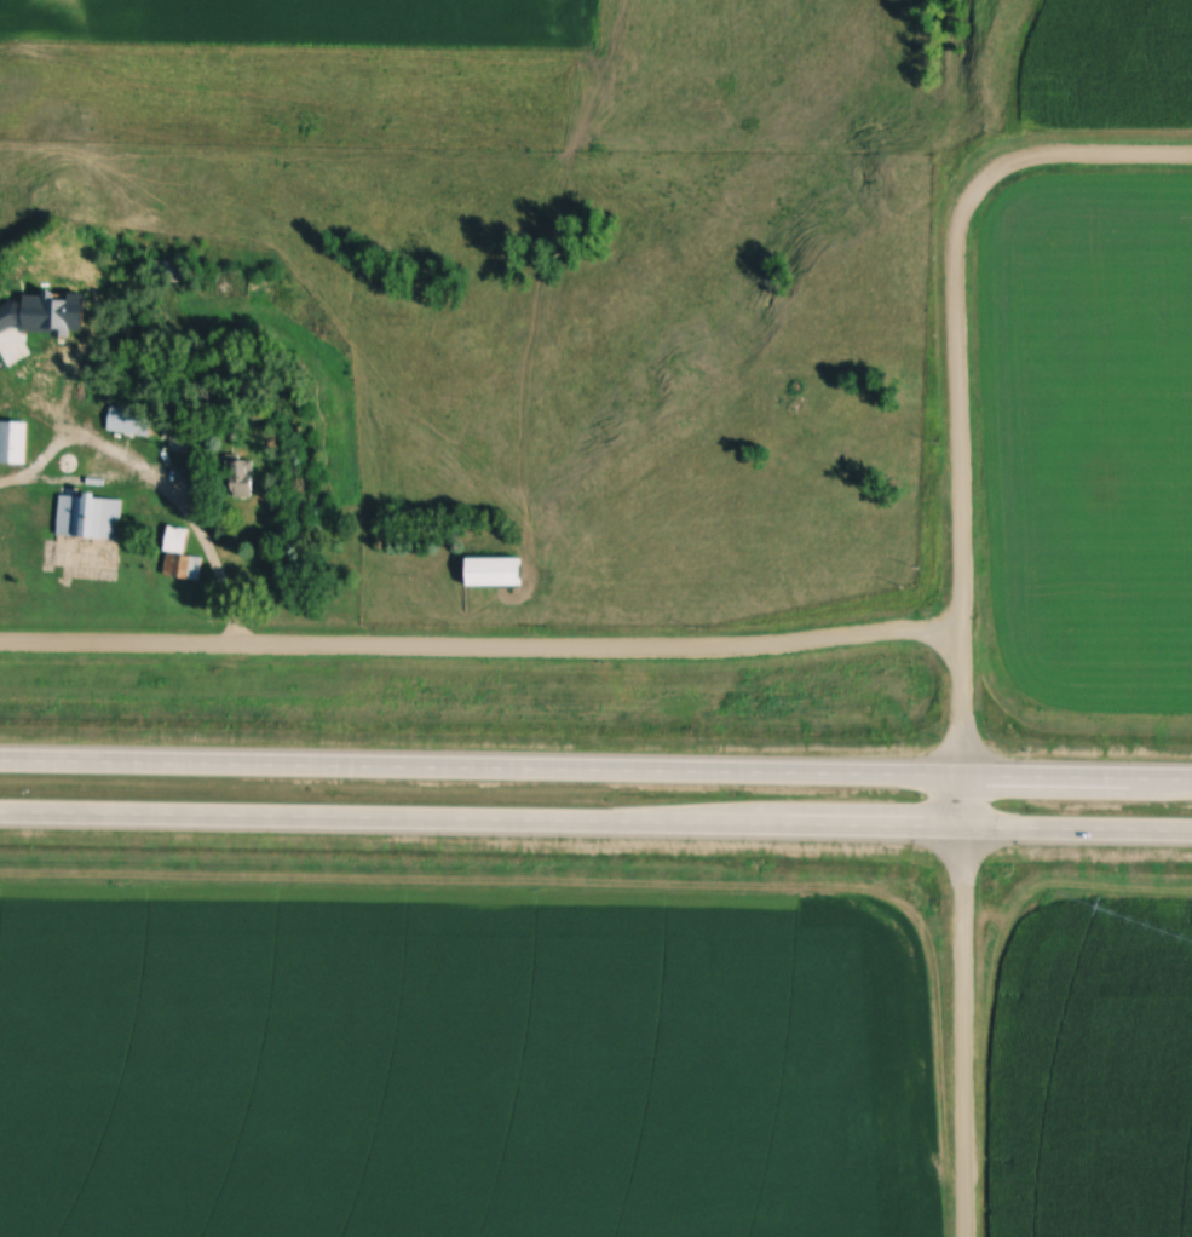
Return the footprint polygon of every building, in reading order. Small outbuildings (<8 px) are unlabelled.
[(45,350),(66,350),(66,324),(45,324),(45,350)] [(42,392),(29,398),(36,413),(49,406),(42,392)] [(64,418),(71,406),(61,401),(54,413),(64,418)] [(159,416),(116,403),(108,427),(151,440),(159,416)] [(3,422),(3,463),(30,463),(30,422),(3,422)] [(259,462),(237,462),(236,498),(258,499),(259,462)] [(125,498),(62,495),(60,537),(123,540),(125,498)] [(168,576),(201,581),(203,559),(171,555),(168,576)] [(525,588),(525,558),(470,558),(470,588),(525,588)]
